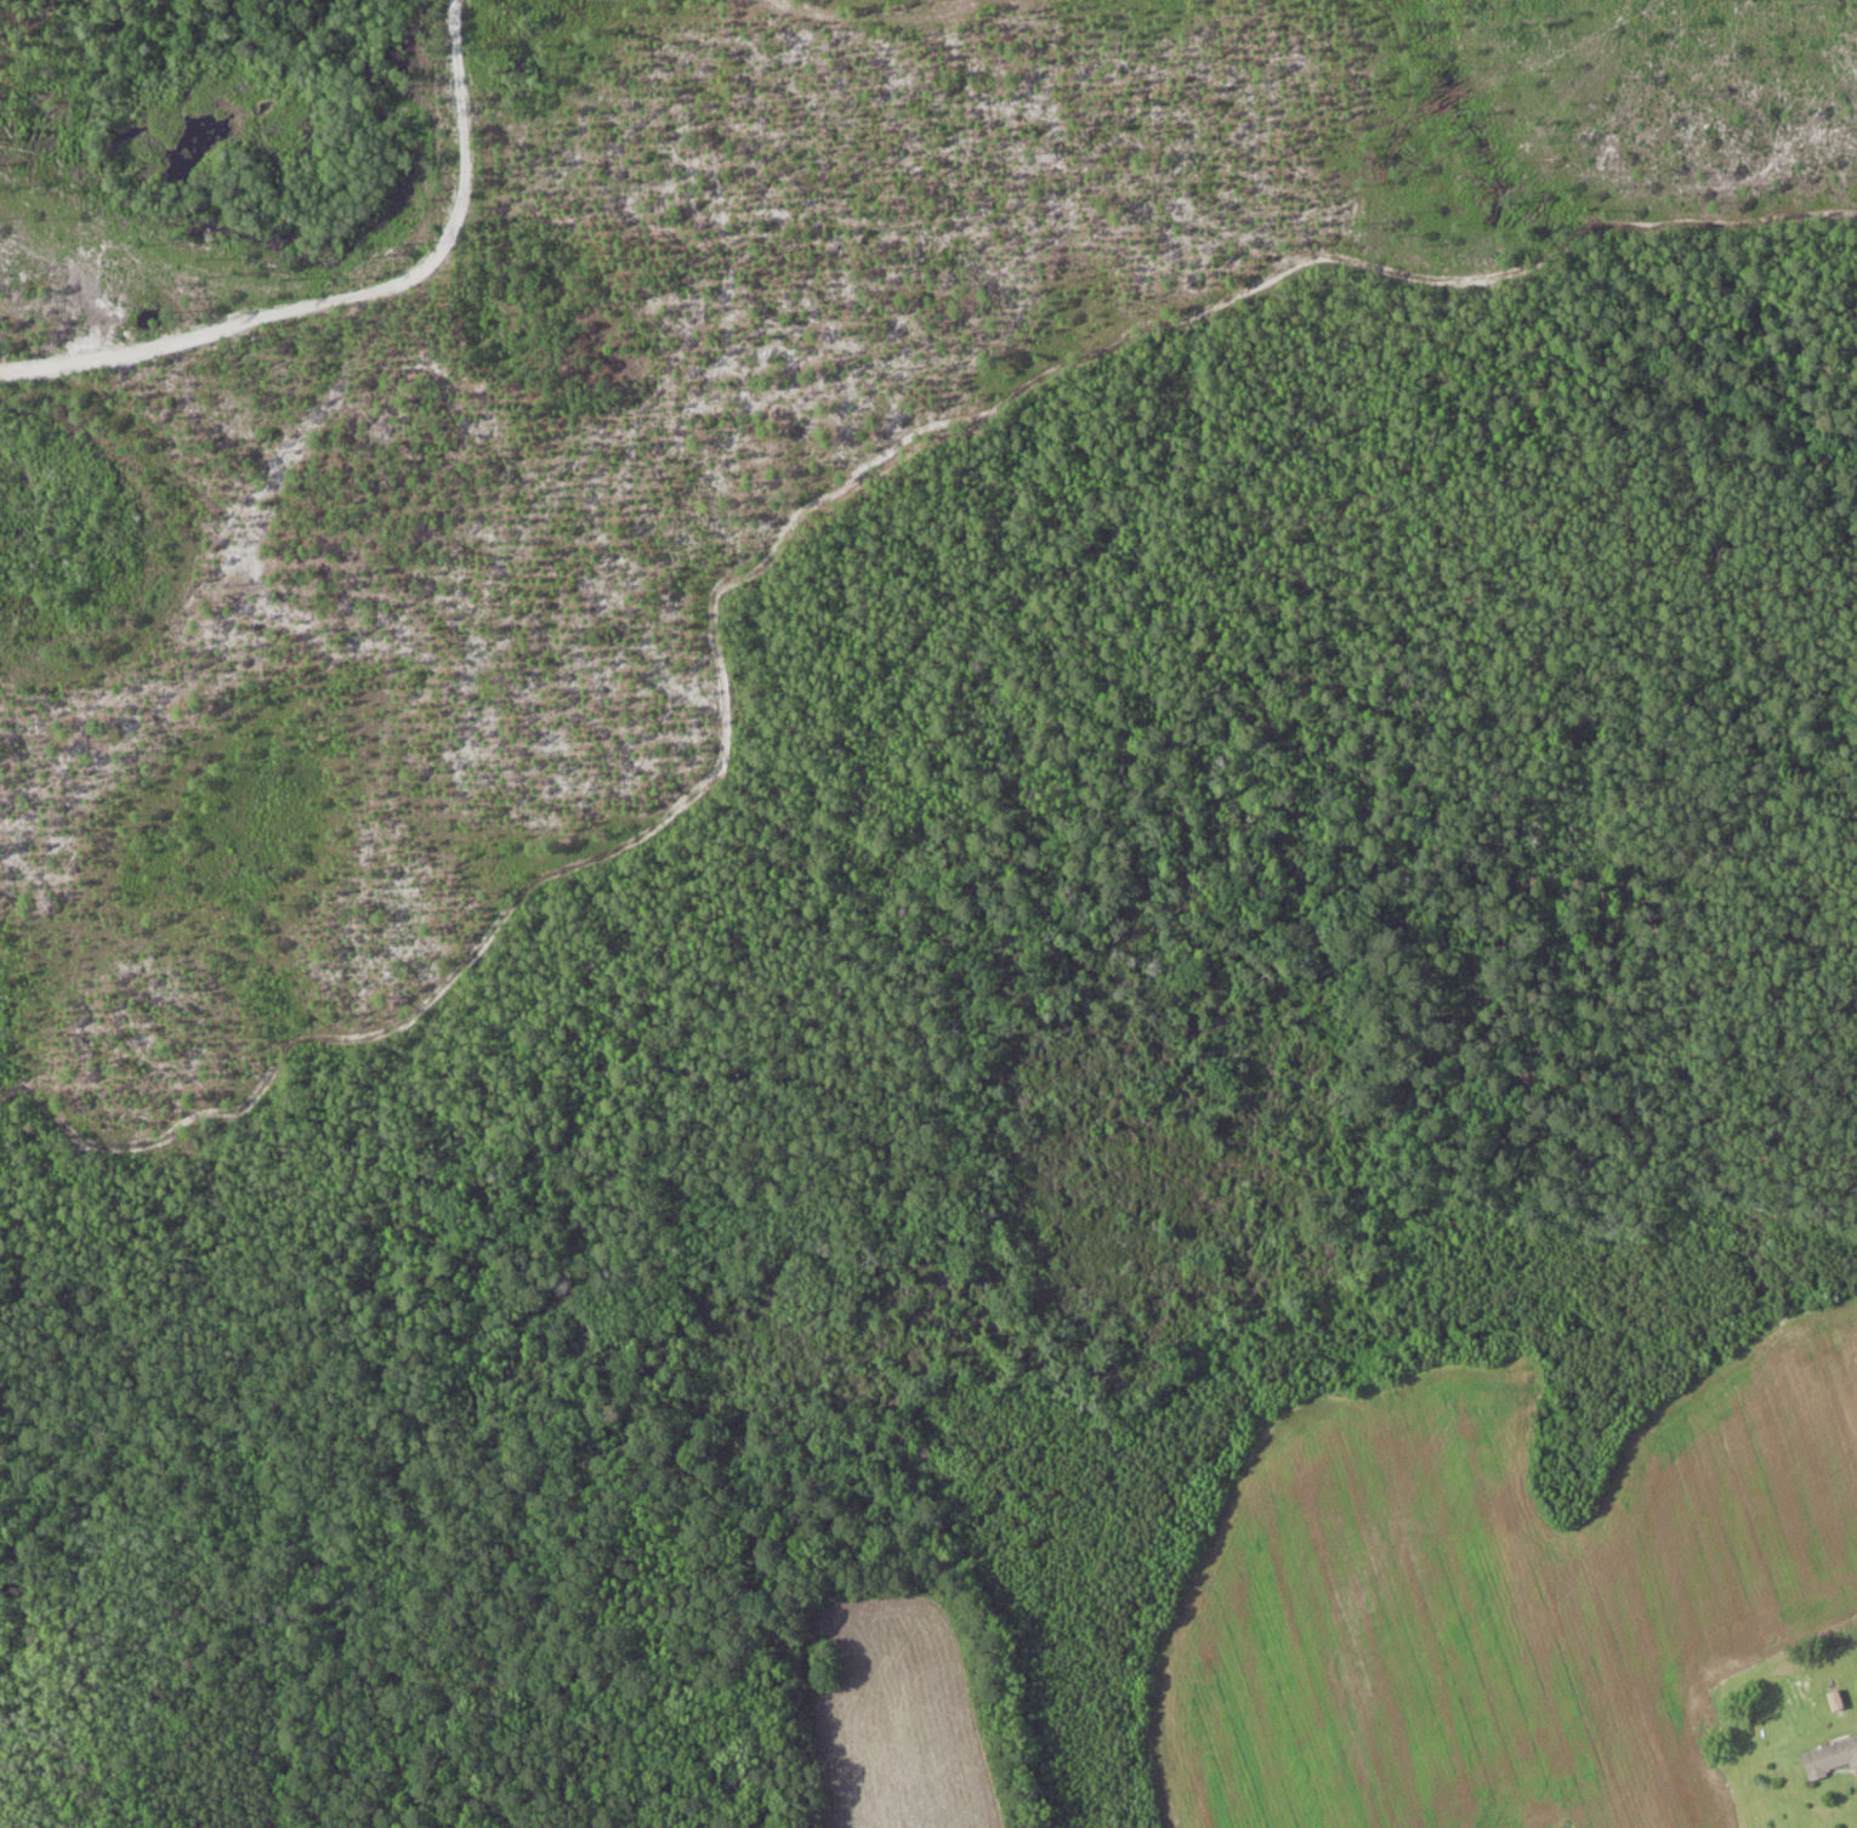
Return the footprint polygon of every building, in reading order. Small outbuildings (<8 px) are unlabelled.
[(1837,1712),(1849,1708),(1843,1691),(1832,1695),(1837,1712)] [(1856,1768),(1856,1740),(1805,1753),(1812,1779),(1856,1768)]
